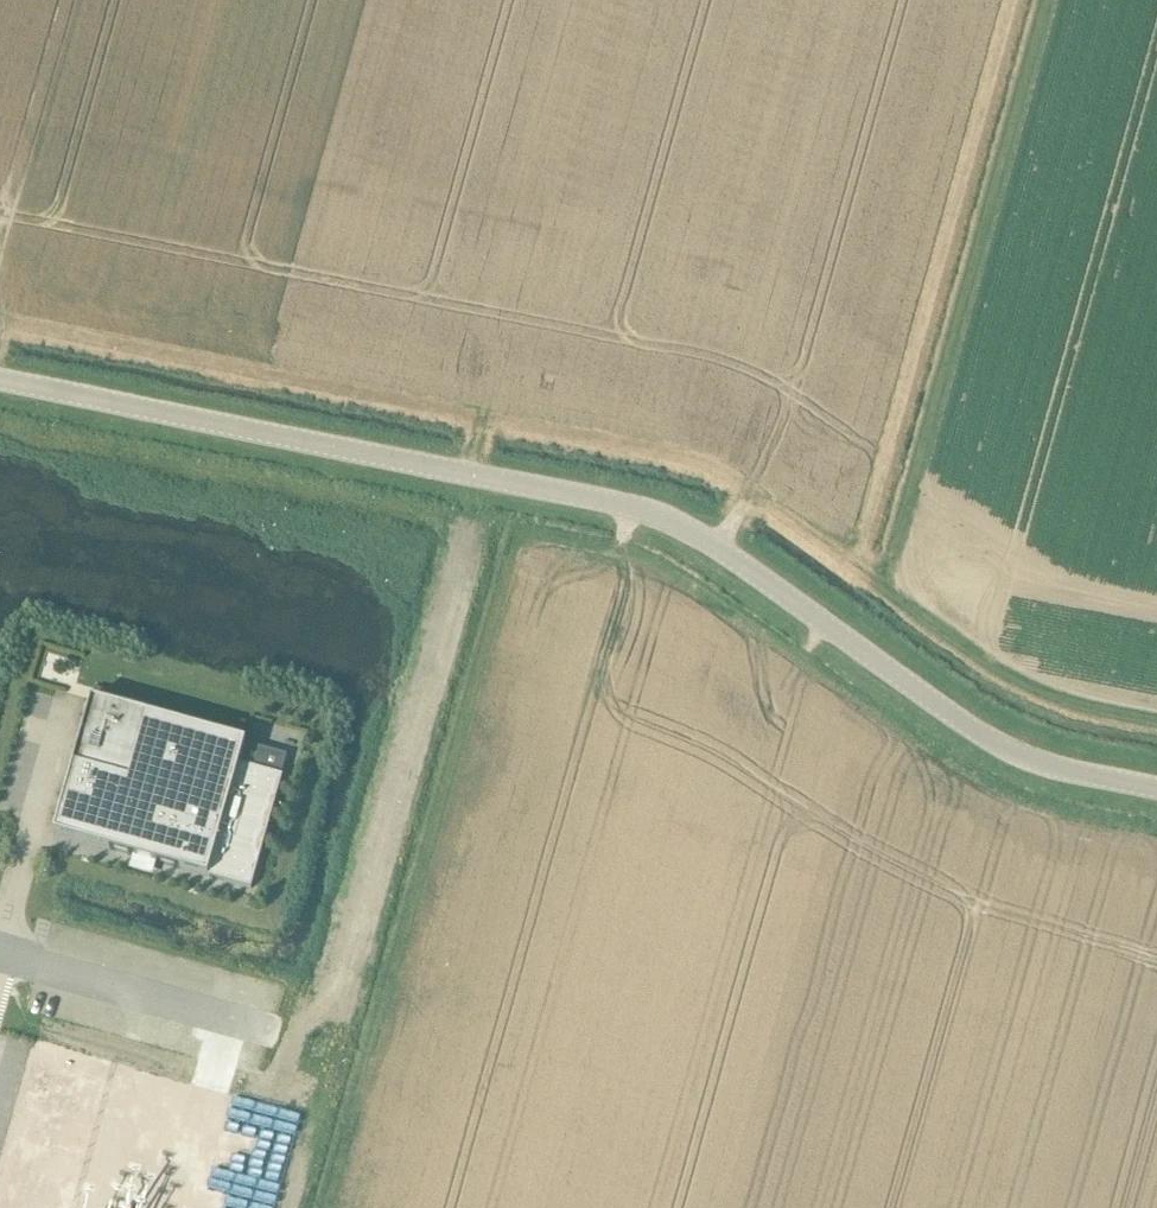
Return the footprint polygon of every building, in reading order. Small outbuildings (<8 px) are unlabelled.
[(91,701),(54,834),(133,856),(156,863),(208,877),(250,889),(281,777),(238,765),(244,744),(91,701)] [(28,1044),(11,1106),(81,1126),(99,1064),(28,1044)] [(105,1207),(220,1207),(249,1105),(142,1075),(105,1207)]
